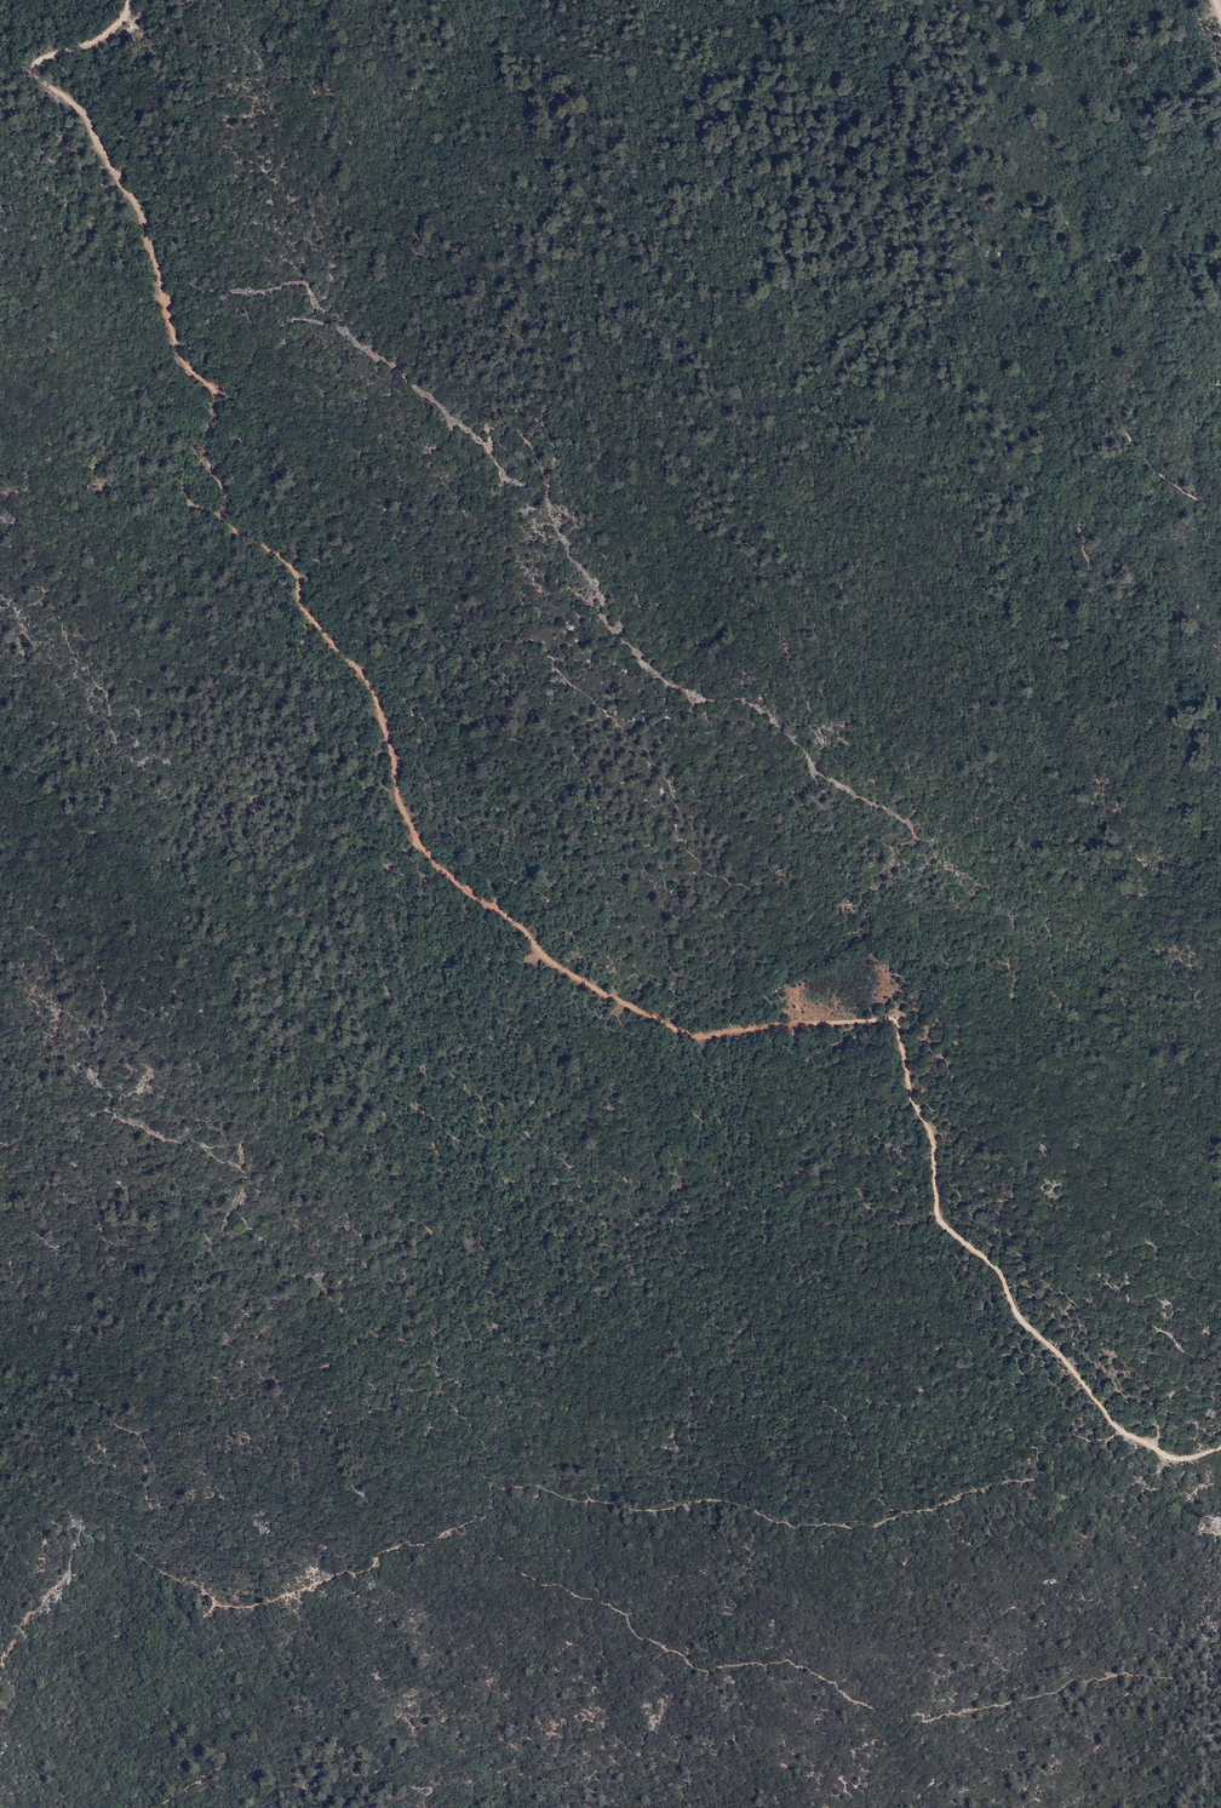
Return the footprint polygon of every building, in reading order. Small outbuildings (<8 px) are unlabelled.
[(760,885),(781,873),(788,869),(785,864),(758,880),(760,885)] [(1218,1531),(1220,1524),(1212,1521),(1209,1528),(1218,1531)]
